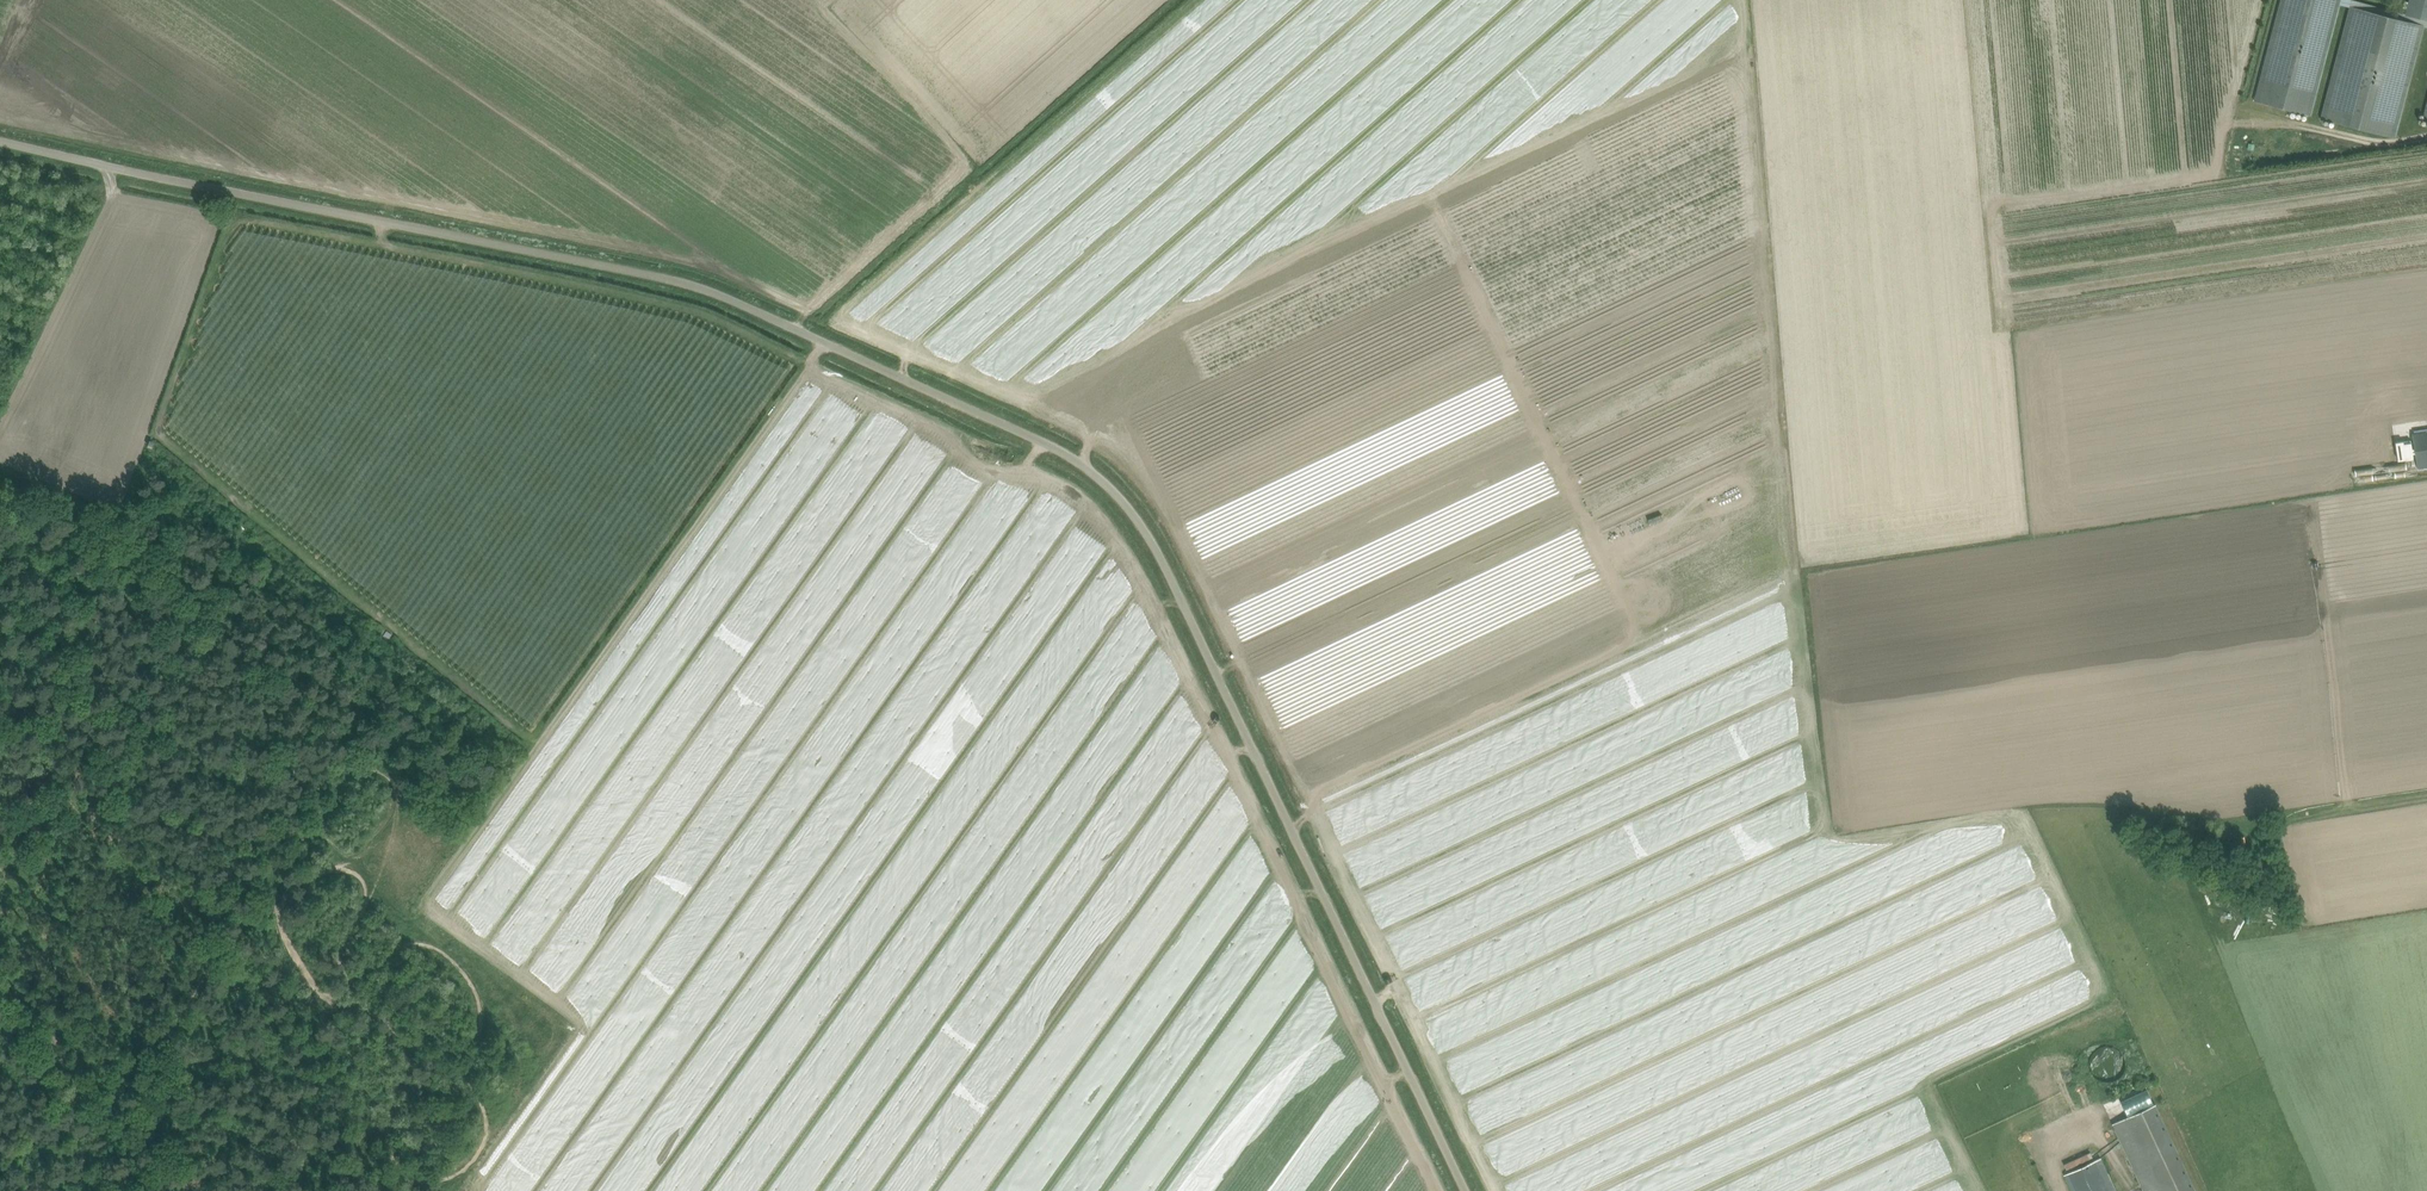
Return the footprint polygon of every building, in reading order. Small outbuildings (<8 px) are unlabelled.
[(2392,9),(2358,0),(2281,0),(2253,97),(2308,112),(2339,2),(2350,5),(2320,117),(2393,137),(2423,25),(2426,26),(2426,0),(2409,0),(2406,13),(2392,9)] [(2412,434),(2417,467),(2426,465),(2426,431),(2412,434)] [(2155,1104),(2113,1123),(2144,1190),(2196,1190),(2155,1104)] [(2101,1157),(2068,1172),(2077,1190),(2117,1190),(2101,1157)]
